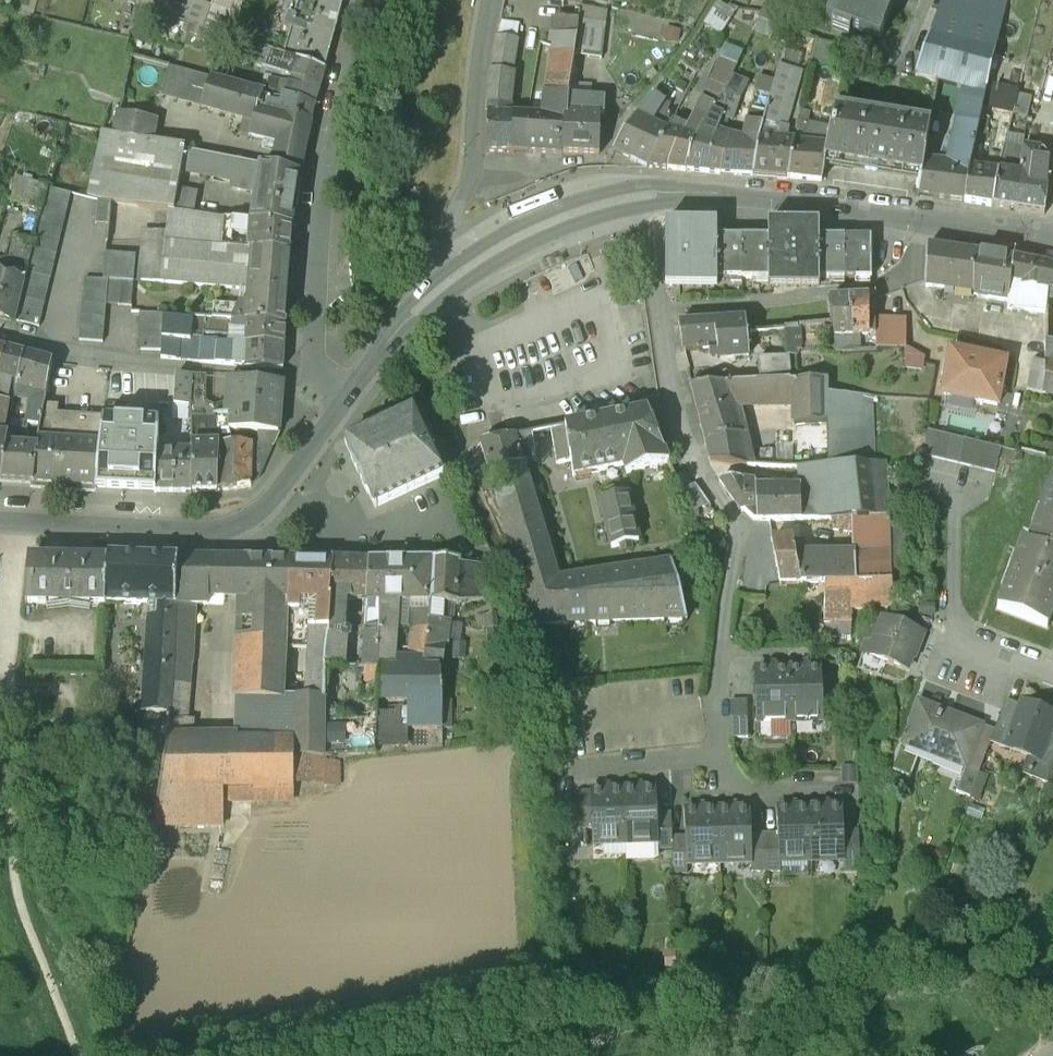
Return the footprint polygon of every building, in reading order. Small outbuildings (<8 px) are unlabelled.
[(129,6),(230,39),(234,25),(238,15),(192,0),(130,0),(129,6)] [(336,0),(298,0),(293,17),(286,15),(282,28),(289,30),(282,56),(324,70),(343,2),(336,0)] [(725,35),(738,10),(721,0),(707,26),(725,35)] [(760,12),(776,18),(781,0),(764,0),(760,12)] [(896,0),(834,0),(826,22),(880,42),(896,0)] [(916,77),(966,89),(987,94),(988,89),(995,54),(1009,0),(944,0),(916,77)] [(773,25),(759,19),(752,34),(786,44),(790,32),(773,25)] [(556,21),(543,119),(563,120),(567,120),(570,99),(575,59),(580,23),(556,21)] [(580,23),(575,59),(601,62),(606,26),(580,23)] [(262,34),(234,25),(230,39),(262,49),(264,45),(259,43),(262,34)] [(492,73),(511,75),(518,41),(516,40),(519,28),(500,25),(492,73)] [(695,40),(681,60),(691,67),(705,47),(695,40)] [(837,49),(817,44),(812,65),(833,70),(837,49)] [(282,56),(266,51),(261,67),(292,78),(291,82),(318,91),(324,70),(282,56)] [(784,55),(777,79),(795,83),(795,81),(797,74),(796,73),(799,59),(784,55)] [(151,141),(162,96),(169,66),(131,57),(113,133),(151,141)] [(735,66),(724,61),(715,83),(713,82),(707,93),(703,101),(714,107),(719,98),(721,94),(728,81),(735,66)] [(210,78),(169,66),(162,96),(201,107),(210,79),(210,78)] [(844,72),(834,70),(823,117),(833,119),(836,109),(844,72)] [(530,118),(508,117),(511,75),(492,73),(488,116),(486,152),(529,153),(530,118)] [(311,122),(275,112),(275,114),(259,110),(264,94),(210,79),(201,107),(243,119),(239,132),(279,143),(273,168),(300,174),(311,122)] [(797,134),(781,130),(795,83),(777,79),(775,85),(763,127),(759,142),(752,176),(788,178),(794,147),(797,134)] [(318,91),(291,82),(290,86),(268,80),(264,93),(270,94),(271,90),(288,93),(287,99),(314,106),(318,91)] [(743,89),(728,81),(721,94),(739,101),(743,89)] [(755,91),(747,124),(763,127),(775,85),(762,81),(759,92),(755,91)] [(795,83),(781,130),(797,134),(808,85),(795,81),(795,83)] [(661,87),(654,96),(663,102),(665,103),(671,94),(661,87)] [(952,162),(971,165),(978,134),(987,94),(966,89),(952,162)] [(997,91),(988,89),(987,94),(978,134),(985,136),(989,120),(991,120),(997,91)] [(1013,116),(1017,96),(1017,94),(1003,90),(998,112),(1013,116)] [(727,139),(716,135),(723,119),(732,123),(739,101),(721,94),(719,98),(714,107),(700,136),(687,172),(720,175),(735,175),(743,141),(727,138),(727,139)] [(637,117),(614,152),(631,160),(653,124),(662,104),(663,102),(654,96),(637,117)] [(1017,96),(1013,116),(1027,119),(1032,99),(1017,96)] [(287,99),(283,98),(281,104),(270,101),(268,110),(275,112),(311,122),(314,106),(287,99)] [(585,100),(570,99),(567,120),(563,120),(562,154),(583,154),(585,100)] [(585,100),(583,154),(599,156),(601,116),(605,116),(605,101),(585,100)] [(688,131),(684,129),(667,170),(687,172),(700,136),(714,107),(703,101),(702,101),(691,123),(688,131)] [(668,108),(662,104),(653,124),(665,129),(671,116),(666,113),(668,108)] [(930,123),(836,109),(833,119),(826,149),(827,149),(825,160),(922,175),(924,166),(925,157),(924,157),(930,123)] [(668,131),(647,168),(667,170),(684,129),(679,127),(682,120),(675,117),(668,131)] [(543,119),(530,118),(529,153),(562,154),(563,120),(543,119)] [(653,124),(631,160),(647,168),(668,131),(665,129),(653,124)] [(763,127),(747,124),(743,141),(735,175),(752,176),(759,142),(763,127)] [(113,133),(102,130),(88,196),(101,200),(106,175),(177,189),(181,168),(184,150),(184,148),(151,141),(113,133)] [(1023,149),(1005,146),(998,173),(992,206),(1014,210),(1017,193),(1020,194),(1021,177),(1018,177),(1023,149)] [(826,149),(794,147),(788,178),(820,181),(825,160),(827,149),(826,149)] [(1038,151),(1023,149),(1018,177),(1021,177),(1020,194),(1017,193),(1014,210),(1045,214),(1049,167),(1047,164),(1039,163),(1040,153),(1038,151)] [(260,165),(184,150),(181,168),(233,179),(232,188),(256,191),(260,165)] [(971,165),(952,162),(951,168),(924,166),(922,175),(919,196),(964,203),(970,169),(971,165)] [(273,168),(260,165),(256,191),(251,222),(292,228),(300,174),(273,168)] [(998,173),(970,169),(964,203),(992,207),(992,206),(998,173)] [(177,189),(106,175),(101,200),(174,210),(177,189)] [(47,188),(15,178),(8,201),(41,211),(47,188)] [(28,266),(16,322),(39,327),(70,194),(47,188),(41,211),(28,266)] [(251,222),(227,218),(223,247),(231,247),(232,234),(250,236),(248,249),(253,250),(289,253),(292,228),(251,222)] [(818,237),(768,238),(768,279),(771,279),(771,285),(816,285),(816,279),(818,279),(818,237)] [(844,237),(818,237),(818,279),(844,278),(844,237)] [(871,237),(844,237),(844,278),(871,278),(871,237)] [(715,238),(669,238),(668,286),(714,286),(714,279),(716,279),(715,238)] [(742,238),(715,238),(716,279),(742,279),(742,238)] [(768,238),(742,238),(742,279),(768,279),(768,238)] [(973,252),(927,246),(925,287),(973,290),(973,252)] [(289,253),(253,250),(247,323),(285,326),(291,253),(289,253)] [(1013,258),(973,252),(973,290),(973,296),(1008,301),(1007,308),(1047,313),(1048,293),(1010,288),(1013,258)] [(135,256),(105,253),(103,279),(107,280),(133,282),(135,256)] [(0,271),(0,319),(15,323),(16,322),(28,266),(4,258),(0,271)] [(1013,258),(1010,288),(1048,293),(1052,294),(1052,266),(1013,258)] [(103,279),(84,278),(79,340),(102,342),(105,304),(107,280),(103,279)] [(133,282),(107,280),(105,304),(131,307),(133,282)] [(869,298),(849,300),(853,337),(869,336),(869,298)] [(849,300),(830,301),(835,338),(853,337),(849,300)] [(163,314),(139,313),(137,349),(161,351),(163,314)] [(192,321),(166,319),(163,358),(180,360),(181,345),(176,345),(176,340),(190,341),(191,333),(192,321)] [(247,323),(202,319),(202,322),(192,321),(191,333),(231,336),(231,342),(246,344),(284,345),(285,326),(247,323)] [(905,323),(874,322),(875,344),(876,352),(905,352),(905,323)] [(745,323),(679,325),(682,353),(717,350),(718,360),(749,358),(747,335),(746,334),(745,323)] [(786,332),(771,333),(771,344),(787,343),(786,332)] [(284,345),(246,344),(246,348),(216,345),(215,348),(216,348),(215,363),(245,366),(283,368),(284,345)] [(875,344),(849,346),(849,353),(876,352),(875,344)] [(5,350),(0,369),(0,389),(3,390),(16,392),(24,355),(5,350)] [(908,351),(907,369),(926,370),(927,352),(908,351)] [(1005,362),(951,352),(943,395),(997,406),(1005,362)] [(52,363),(24,355),(16,392),(14,398),(44,404),(52,363)] [(750,385),(733,385),(736,404),(794,404),(789,383),(787,359),(758,362),(760,376),(749,377),(750,385)] [(1046,364),(1033,361),(1026,392),(1052,397),(1052,365),(1046,364)] [(175,406),(179,376),(152,373),(149,405),(157,406),(156,427),(173,427),(175,406)] [(206,377),(179,376),(175,406),(189,407),(189,421),(191,421),(191,445),(215,445),(217,445),(214,417),(228,416),(229,405),(224,408),(214,407),(205,404),(206,377)] [(279,383),(231,380),(229,405),(228,416),(229,430),(278,434),(282,387),(279,383)] [(869,398),(828,397),(827,382),(789,383),(794,404),(795,426),(827,425),(829,469),(830,469),(830,467),(869,466),(870,466),(869,424),(870,424),(869,398)] [(733,385),(692,387),(711,464),(732,467),(747,468),(735,409),(736,404),(733,385)] [(1,482),(8,437),(0,437),(4,427),(8,404),(1,403),(3,390),(0,389),(0,481),(1,482)] [(101,443),(100,452),(114,453),(119,403),(106,401),(104,417),(101,443)] [(413,410),(344,442),(373,508),(443,476),(413,410)] [(669,464),(647,412),(565,427),(570,462),(573,477),(623,467),(627,476),(669,464)] [(104,417),(43,414),(38,442),(31,484),(56,486),(63,441),(101,443),(104,417)] [(1021,428),(1005,424),(1000,449),(1002,450),(1016,453),(1021,428)] [(570,462),(565,427),(551,430),(556,466),(570,462)] [(26,430),(10,429),(8,437),(1,482),(31,484),(38,442),(26,441),(26,430)] [(959,465),(964,441),(929,433),(924,457),(959,465)] [(515,437),(520,454),(534,452),(532,434),(515,437)] [(491,476),(523,466),(520,454),(515,437),(481,444),(491,476)] [(101,443),(63,441),(56,486),(80,488),(96,488),(100,452),(101,443)] [(997,473),(1002,450),(1000,449),(964,441),(959,465),(997,473)] [(215,445),(191,445),(191,451),(190,492),(216,492),(219,445),(217,445),(215,445)] [(230,445),(219,445),(216,492),(237,489),(236,471),(230,445)] [(236,471),(237,489),(251,487),(252,445),(230,445),(236,471)] [(190,492),(191,451),(158,451),(158,455),(156,491),(190,492)] [(114,453),(100,452),(96,488),(156,491),(158,455),(114,453)] [(496,495),(529,486),(523,466),(491,476),(496,495)] [(830,467),(830,469),(829,469),(798,470),(800,490),(801,521),(854,520),(887,519),(886,501),(873,502),(869,466),(830,467)] [(755,485),(743,483),(742,481),(718,481),(741,512),(757,510),(757,505),(756,491),(755,485)] [(1052,481),(1046,496),(1049,498),(1037,532),(1034,530),(1028,547),(1052,556),(1052,481)] [(502,515),(535,507),(529,486),(496,495),(502,515)] [(694,488),(681,492),(691,518),(708,508),(694,488)] [(801,521),(800,490),(756,491),(757,505),(757,510),(758,522),(764,522),(801,521)] [(628,494),(601,501),(611,548),(638,542),(628,494)] [(513,553),(546,546),(535,507),(502,515),(513,553)] [(887,519),(854,520),(854,550),(854,554),(855,584),(891,583),(889,518),(887,519)] [(796,558),(794,539),(771,542),(779,585),(824,585),(822,556),(796,558)] [(1021,545),(1015,561),(1018,562),(1006,596),(1002,595),(997,611),(1046,629),(1052,611),(1052,556),(1028,547),(1021,545)] [(524,587),(557,582),(546,546),(513,553),(524,587)] [(854,554),(822,556),(824,585),(855,584),(854,554)] [(106,561),(70,560),(69,602),(84,602),(83,604),(104,604),(105,603),(107,556),(106,561)] [(178,558),(107,556),(105,603),(160,605),(160,617),(154,616),(152,618),(152,632),(174,634),(178,558)] [(225,559),(178,558),(174,634),(174,647),(191,648),(193,611),(189,608),(188,604),(208,604),(208,598),(224,599),(225,559)] [(69,602),(70,560),(28,559),(28,562),(30,562),(27,600),(25,600),(25,603),(53,604),(53,601),(69,602)] [(290,560),(225,559),(224,599),(242,599),(238,698),(285,700),(285,697),(284,696),(287,643),(290,560)] [(333,561),(290,560),(287,643),(308,644),(309,629),(329,629),(333,561)] [(369,562),(333,561),(329,629),(328,636),(325,668),(345,668),(346,637),(341,637),(343,604),(341,599),(367,600),(369,562)] [(379,600),(383,561),(369,562),(367,600),(379,600)] [(430,561),(383,561),(379,600),(379,619),(378,667),(388,668),(394,651),(397,600),(429,602),(432,561),(430,561)] [(460,562),(432,561),(429,602),(428,623),(427,630),(426,636),(446,638),(447,622),(443,621),(444,607),(443,602),(457,604),(460,562)] [(478,562),(460,562),(457,604),(457,606),(490,602),(478,562)] [(672,563),(590,576),(600,622),(686,619),(672,563)] [(590,576),(557,582),(524,587),(534,626),(600,622),(590,576)] [(855,584),(824,585),(824,622),(851,622),(850,611),(892,609),(891,583),(855,584)] [(325,668),(324,758),(343,756),(374,752),(377,701),(378,667),(379,619),(366,619),(367,629),(364,629),(364,669),(345,668),(325,668)] [(923,637),(882,622),(868,659),(907,673),(912,660),(914,660),(923,637)] [(426,636),(427,630),(415,628),(412,651),(418,652),(417,660),(423,661),(426,636)] [(190,742),(167,742),(153,823),(222,825),(222,801),(293,801),(294,786),(343,787),(343,756),(324,758),(325,668),(328,636),(329,629),(309,629),(308,644),(308,675),(304,697),(285,697),(285,700),(238,698),(237,742),(190,742)] [(174,647),(174,634),(152,632),(146,712),(169,714),(174,647)] [(446,638),(426,636),(423,661),(421,668),(440,669),(443,670),(446,638)] [(191,648),(174,647),(169,714),(167,742),(190,742),(192,720),(185,719),(191,648)] [(441,744),(440,669),(421,668),(388,668),(378,667),(377,701),(406,701),(406,728),(430,728),(430,744),(441,744)] [(821,667),(788,668),(790,719),(823,718),(821,667)] [(788,668),(756,669),(758,720),(790,719),(788,668)] [(746,700),(730,701),(731,737),(748,736),(746,700)] [(1020,703),(1018,709),(1019,710),(1009,736),(1005,749),(1033,759),(1027,774),(1049,781),(1052,769),(1052,735),(1052,734),(1052,731),(1052,715),(1020,703)] [(1019,710),(1018,709),(1005,705),(996,730),(1009,736),(1019,710)] [(949,721),(917,709),(902,748),(934,760),(937,754),(968,766),(982,729),(951,717),(949,721)] [(977,775),(964,770),(956,796),(968,800),(977,775)] [(656,789),(623,790),(625,842),(658,841),(657,813),(656,789)] [(623,790),(590,792),(592,829),(592,844),(625,842),(623,790)] [(590,792),(577,793),(577,829),(592,829),(590,792)] [(842,804),(809,806),(811,857),(843,856),(844,856),(843,830),(842,804)] [(809,806),(777,807),(778,832),(779,858),(780,858),(811,857),(809,806)] [(750,808),(717,809),(719,861),(750,860),(752,859),(751,833),(750,808)] [(717,809),(684,810),(685,836),(686,862),(719,861),(717,809)] [(671,813),(657,813),(658,841),(657,850),(673,849),(672,836),(671,813)] [(860,829),(843,830),(844,856),(843,856),(843,869),(861,868),(860,829)] [(764,833),(766,869),(781,869),(780,858),(779,858),(778,832),(764,833)] [(764,833),(751,833),(752,859),(750,860),(751,869),(766,869),(764,833)] [(685,836),(672,836),(673,849),(674,873),(688,873),(686,862),(685,836)]
